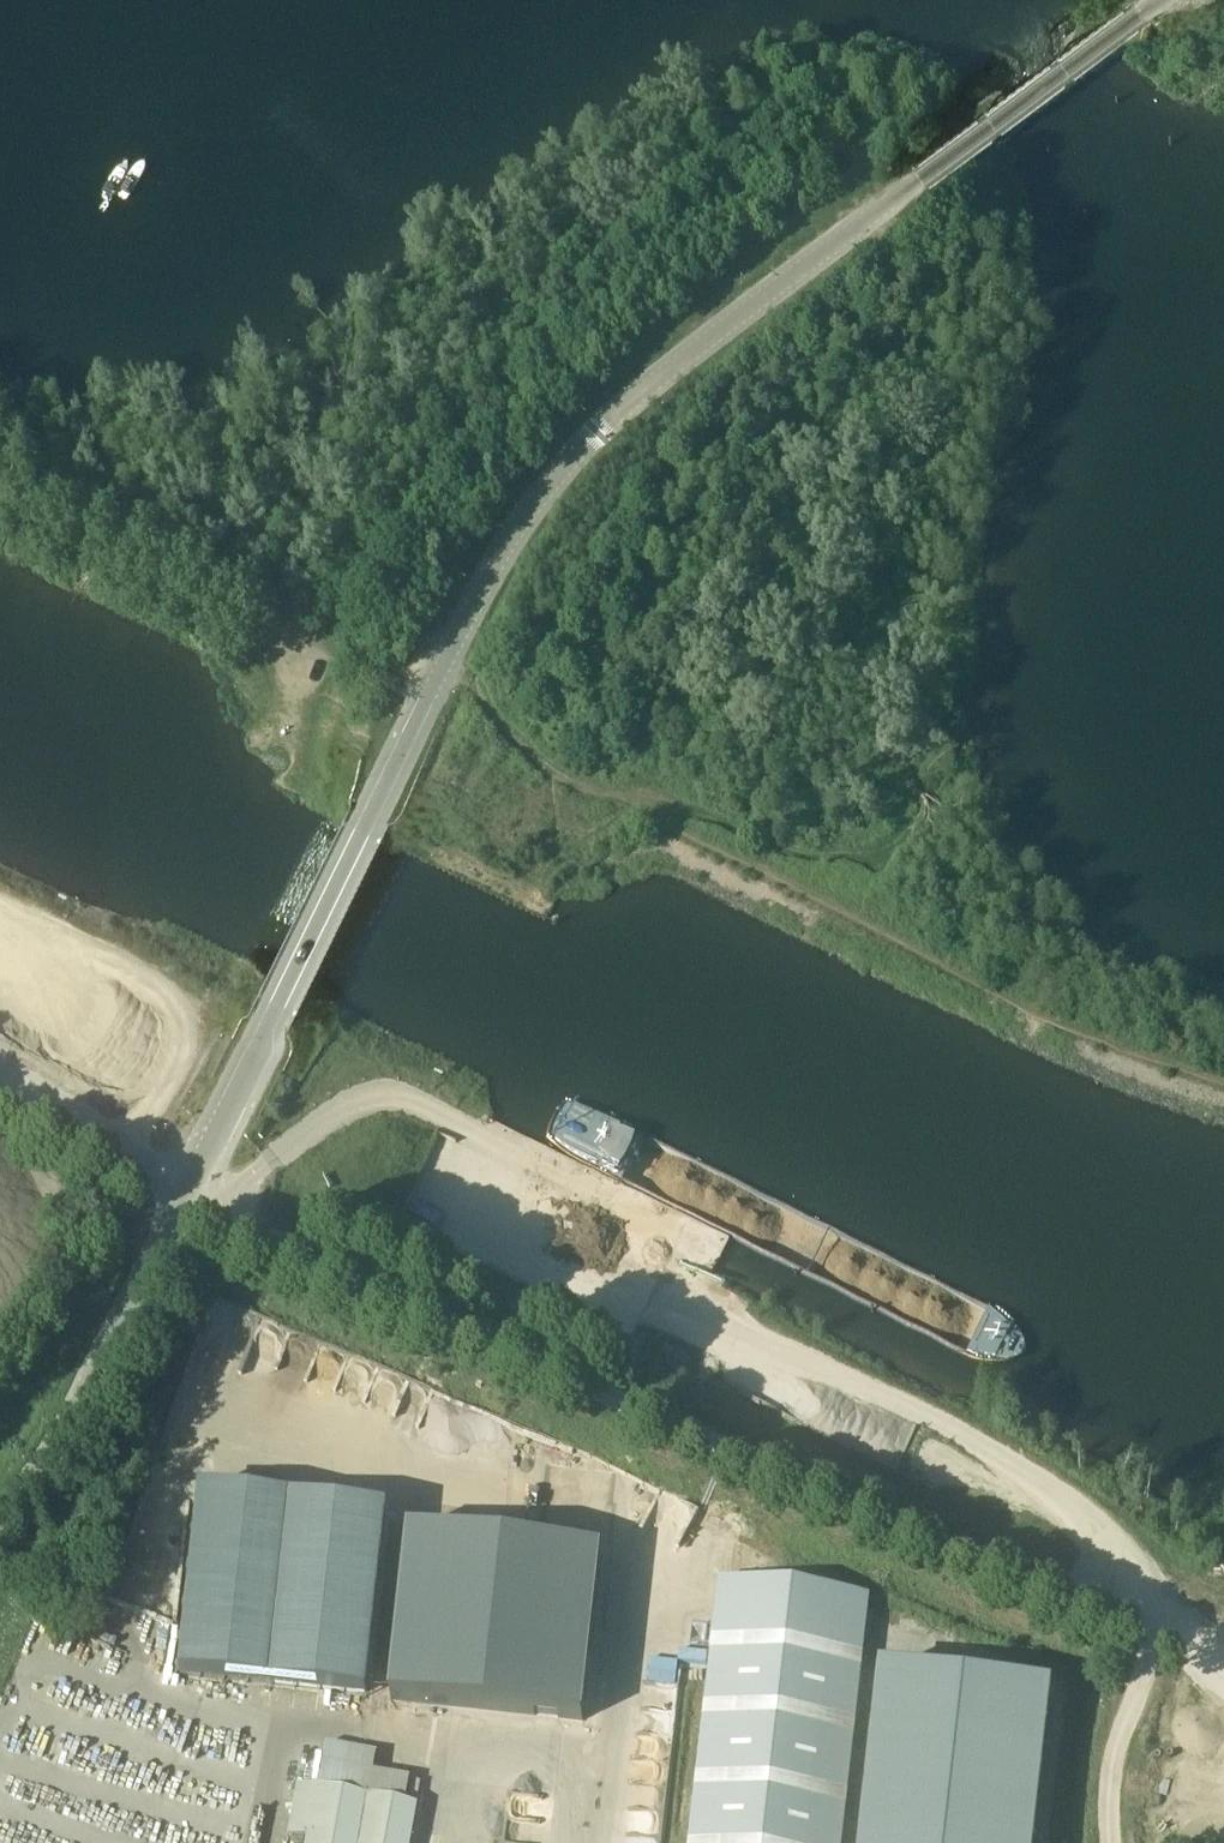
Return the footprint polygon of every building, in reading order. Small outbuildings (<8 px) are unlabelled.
[(388,1496),(188,1476),(169,1664),(369,1684),(388,1496)] [(433,1559),(431,1592),(462,1593),(463,1560),(433,1559)] [(871,1598),(717,1579),(689,1842),(843,1842),(871,1598)] [(561,1717),(572,1619),(389,1599),(378,1697),(561,1717)] [(866,1842),(1041,1842),(1058,1696),(887,1674),(866,1842)] [(416,1797),(419,1781),(407,1779),(403,1803),(366,1796),(374,1752),(324,1742),(316,1787),(296,1783),(287,1833),(305,1837),(304,1842),(407,1842),(414,1805),(415,1805),(416,1797)]
